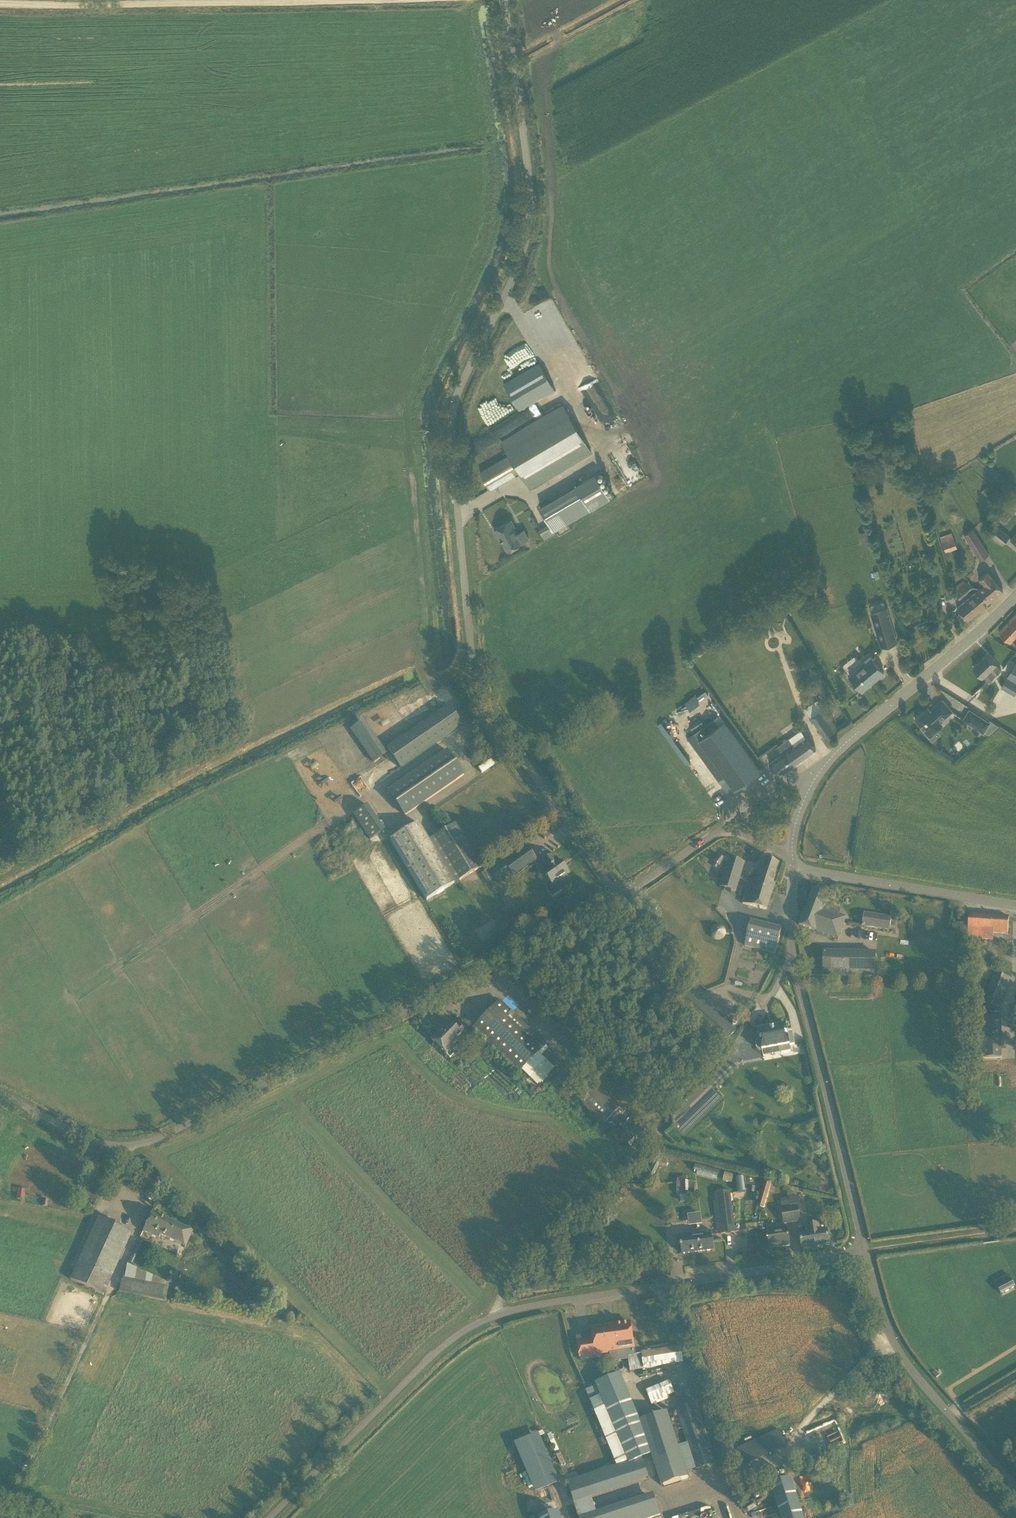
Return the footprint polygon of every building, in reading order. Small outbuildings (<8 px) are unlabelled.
[(540,362),(504,383),(519,409),(555,389),(540,362)] [(502,442),(509,454),(478,473),(489,490),(520,471),(529,488),(592,451),(564,405),(502,442)] [(540,507),(550,523),(539,529),(545,539),(555,532),(554,530),(610,498),(595,472),(576,484),(577,485),(540,507)] [(508,521),(494,529),(499,538),(500,537),(503,541),(508,550),(522,542),(513,527),(515,526),(511,519),(508,521)] [(1003,544),(1010,535),(999,526),(998,528),(991,522),(985,530),(989,533),(989,532),(992,534),(992,535),(1003,544)] [(980,560),(989,554),(973,528),(964,534),(980,560)] [(868,530),(859,532),(863,549),(864,549),(873,547),(868,530)] [(940,536),(946,552),(957,547),(951,532),(940,536)] [(990,601),(1003,590),(987,571),(979,578),(984,584),(980,588),(990,601)] [(973,588),(968,581),(966,583),(963,580),(952,589),(959,599),(973,588)] [(967,620),(990,601),(980,588),(956,607),(967,620)] [(887,607),(871,611),(881,647),(897,642),(887,607)] [(915,609),(910,611),(913,620),(921,617),(918,611),(916,612),(915,609)] [(1015,635),(1015,613),(999,631),(1000,631),(1010,641),(1015,635)] [(995,663),(987,654),(974,667),(983,676),(989,681),(1001,670),(995,664),(995,663)] [(858,669),(850,676),(855,682),(862,690),(883,672),(877,664),(870,655),(862,662),(864,664),(858,669)] [(1015,692),(1015,664),(1015,663),(1001,686),(1015,694),(1015,692)] [(818,699),(806,707),(824,736),(836,728),(818,699)] [(928,707),(915,718),(930,735),(942,723),(940,721),(952,710),(942,699),(930,710),(928,707)] [(448,706),(387,748),(400,768),(462,726),(448,706)] [(990,722),(970,709),(963,719),(984,732),(990,722)] [(720,782),(727,777),(735,788),(760,769),(724,720),(719,723),(714,716),(686,736),(720,782)] [(367,719),(352,728),(373,764),(388,755),(367,719)] [(815,749),(805,736),(801,729),(777,746),(782,753),(769,762),(779,775),(815,749)] [(405,816),(463,775),(446,750),(388,791),(405,816)] [(492,759),(480,767),(483,772),(496,764),(492,759)] [(369,804),(354,814),(371,840),(386,830),(369,804)] [(454,884),(417,824),(390,840),(427,900),(454,884)] [(455,824),(433,838),(459,881),(481,867),(455,824)] [(514,877),(537,860),(528,847),(505,864),(514,877)] [(545,874),(554,886),(548,890),(553,897),(569,886),(564,879),(570,874),(561,862),(556,855),(541,866),(546,873),(545,874)] [(715,863),(713,866),(717,868),(718,866),(720,867),(725,860),(719,856),(714,863),(715,863)] [(746,863),(729,858),(720,888),(737,893),(746,863)] [(751,875),(743,902),(767,910),(781,866),(765,859),(758,876),(756,875),(755,877),(751,875)] [(838,940),(846,917),(825,909),(830,895),(813,888),(800,925),(838,940)] [(882,917),(865,915),(863,927),(890,931),(892,919),(882,917)] [(1008,934),(1009,917),(969,915),(967,938),(993,940),(993,933),(1008,934)] [(782,929),(750,922),(744,946),(776,954),(782,929)] [(498,928),(490,933),(493,939),(501,933),(498,928)] [(876,953),(823,953),(823,976),(876,977),(876,953)] [(1010,978),(994,972),(983,1004),(999,1009),(1010,978)] [(692,997),(680,1011),(686,1017),(685,1019),(720,1051),(737,1032),(701,1000),(700,1001),(699,1003),(693,998),(692,997)] [(499,1001),(471,1030),(516,1075),(521,1071),(537,1086),(553,1069),(541,1056),(547,1049),(499,1001)] [(975,1019),(976,1059),(1002,1058),(1002,1019),(975,1019)] [(468,1031),(459,1022),(453,1027),(448,1022),(431,1039),(446,1054),(468,1031)] [(786,1026),(758,1031),(760,1041),(758,1041),(756,1044),(757,1048),(759,1050),(762,1049),(762,1051),(780,1047),(782,1053),(791,1051),(789,1046),(794,1045),(792,1032),(787,1033),(786,1026)] [(575,1096),(605,1125),(621,1108),(591,1079),(575,1096)] [(637,1118),(620,1134),(628,1143),(645,1127),(637,1118)] [(696,1165),(694,1171),(718,1177),(719,1171),(696,1165)] [(743,1178),(736,1179),(737,1193),(745,1192),(743,1178)] [(766,1208),(772,1185),(767,1183),(760,1207),(766,1208)] [(790,1189),(787,1188),(788,1198),(792,1223),(800,1222),(797,1205),(800,1205),(798,1196),(796,1196),(792,1197),(790,1189)] [(17,1189),(17,1199),(26,1200),(26,1189),(17,1189)] [(734,1232),(730,1192),(714,1193),(715,1203),(713,1203),(715,1224),(716,1224),(717,1234),(734,1232)] [(783,1225),(792,1223),(788,1198),(780,1199),(782,1208),(781,1208),(783,1225)] [(185,1248),(192,1231),(152,1213),(143,1232),(158,1239),(160,1236),(185,1248)] [(701,1214),(688,1215),(689,1226),(702,1224),(701,1214)] [(103,1295),(132,1232),(99,1217),(70,1280),(103,1295)] [(827,1231),(826,1231),(825,1225),(799,1229),(802,1249),(829,1245),(827,1231)] [(787,1228),(767,1232),(768,1239),(770,1249),(771,1249),(777,1248),(790,1246),(788,1236),(787,1228)] [(711,1231),(679,1235),(682,1255),(714,1250),(711,1231)] [(119,1293),(165,1302),(168,1285),(160,1282),(160,1280),(127,1265),(123,1281),(121,1281),(119,1293)] [(1001,1278),(994,1282),(1000,1294),(1014,1287),(1011,1280),(1004,1284),(1001,1278)] [(594,1339),(578,1342),(580,1358),(590,1356),(634,1349),(630,1324),(592,1329),(594,1339)] [(681,1346),(641,1352),(642,1354),(644,1370),(684,1363),(681,1346)] [(620,1374),(595,1384),(596,1386),(586,1391),(591,1403),(596,1415),(617,1466),(642,1457),(651,1455),(640,1421),(620,1374)] [(669,1382),(646,1391),(652,1406),(668,1399),(667,1397),(674,1393),(669,1382)] [(696,1471),(716,1464),(697,1404),(676,1410),(696,1471)] [(668,1412),(640,1421),(651,1455),(661,1486),(688,1477),(668,1412)] [(746,1467),(791,1451),(783,1431),(738,1447),(746,1467)] [(528,1438),(548,1486),(558,1482),(537,1434),(528,1438)] [(512,1468),(521,1465),(519,1457),(516,1458),(517,1463),(511,1465),(512,1468)] [(579,1517),(654,1517),(661,1516),(654,1494),(596,1513),(592,1498),(649,1479),(642,1459),(642,1457),(617,1466),(567,1482),(579,1517)]
